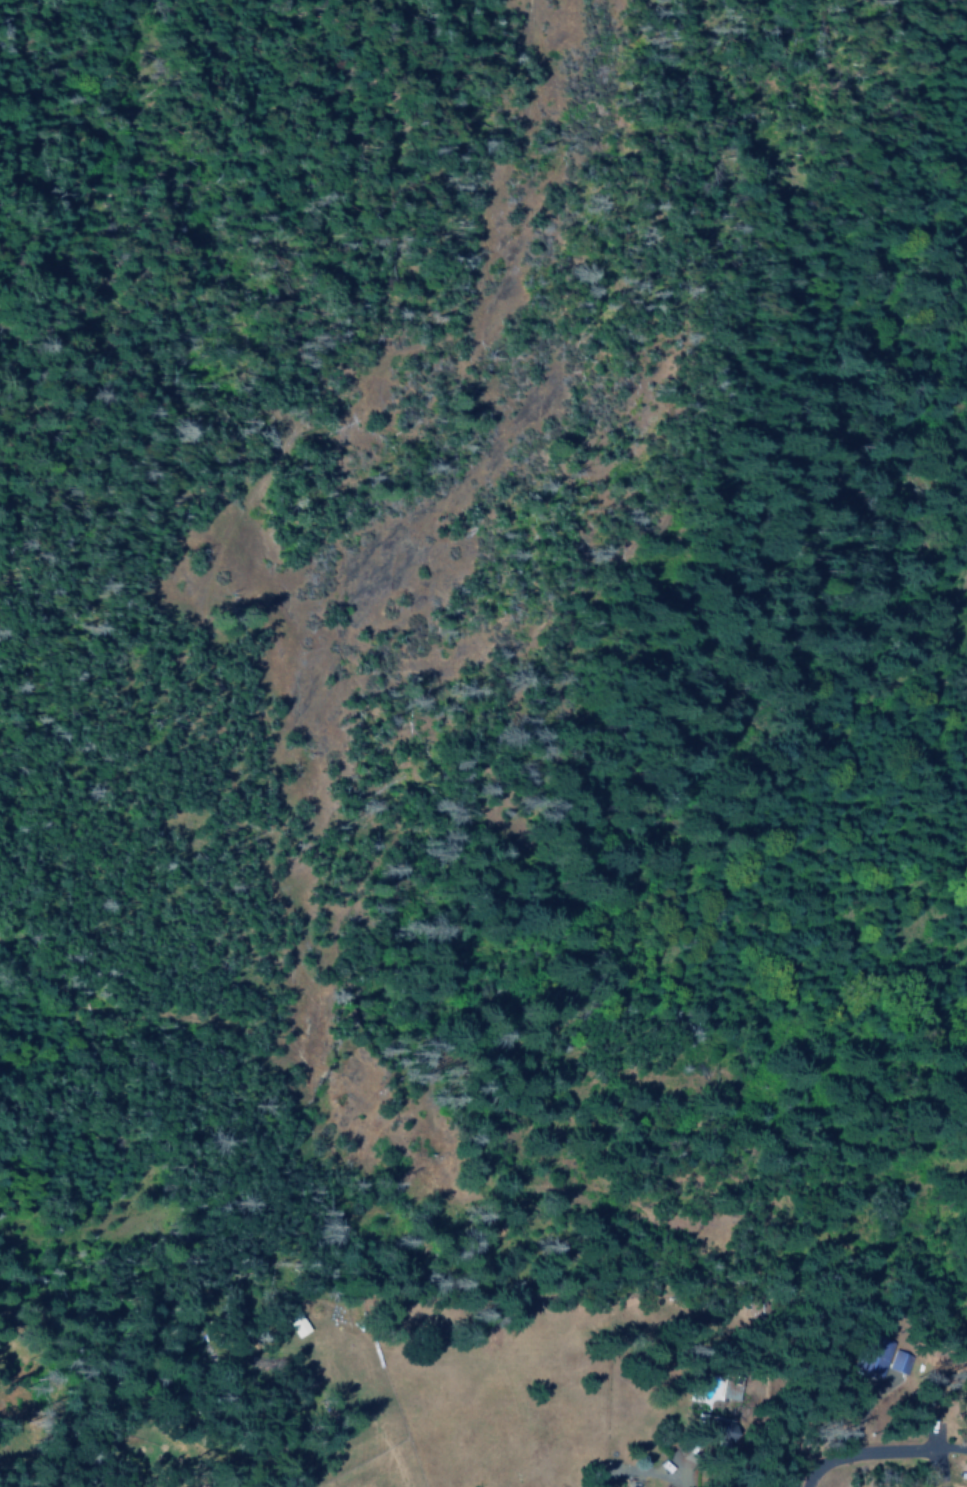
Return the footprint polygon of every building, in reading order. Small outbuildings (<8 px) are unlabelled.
[(296,1338),(309,1331),(297,1312),(285,1319),(296,1338)] [(891,1343),(863,1332),(850,1366),(878,1377),(891,1343)] [(910,1356),(893,1349),(885,1369),(902,1376),(910,1356)]
